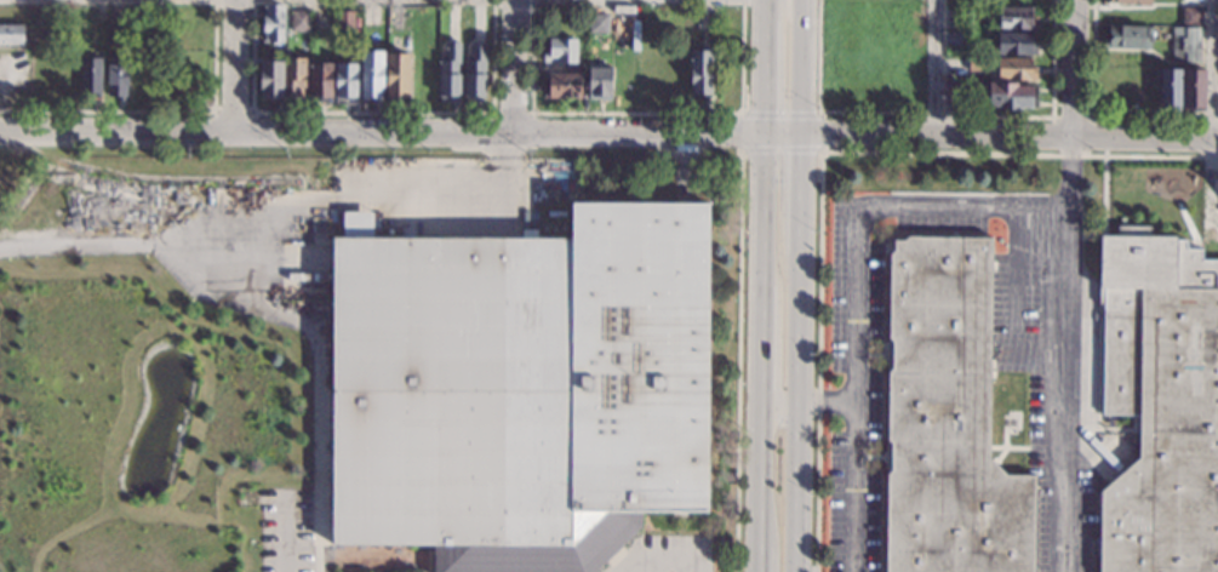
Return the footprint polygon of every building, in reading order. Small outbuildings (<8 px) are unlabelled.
[(284,42),(263,42),(263,33),(262,33),(262,5),(285,5),(284,42)] [(1031,17),(1036,17),(1036,30),(997,29),(997,8),(1031,8),(1031,17)] [(1201,25),(1182,24),(1183,8),(1201,8),(1201,25)] [(127,29),(109,29),(109,11),(127,11),(127,29)] [(200,48),(179,48),(179,11),(200,11),(200,48)] [(309,32),(290,32),(291,11),(309,12),(309,32)] [(328,29),(310,29),(310,11),(330,11),(328,29)] [(353,29),(336,29),(336,11),(337,11),(354,11),(353,29)] [(608,34),(589,34),(589,15),(608,15),(608,34)] [(23,45),(0,44),(0,25),(23,25),(23,45)] [(1153,40),(1149,40),(1149,50),(1103,50),(1103,39),(1105,39),(1105,28),(1108,28),(1108,27),(1153,27),(1153,40)] [(1199,63),(1171,63),(1171,28),(1200,28),(1199,63)] [(961,45),(944,45),(944,33),(961,33),(961,45)] [(1031,42),(1035,42),(1035,53),(1031,53),(1031,56),(996,56),(996,33),(1031,33),(1031,42)] [(576,64),(542,64),(542,51),(549,51),(549,40),(576,40),(576,64)] [(458,98),(457,98),(457,103),(439,103),(440,98),(438,98),(440,52),(445,53),(445,42),(461,44),(458,98)] [(484,98),(482,103),(464,103),(464,99),(463,99),(464,62),(465,62),(465,55),(470,55),(470,42),(486,42),(484,98)] [(662,101),(639,101),(639,50),(662,50),(662,101)] [(383,86),(382,86),(382,98),(361,98),(361,51),(383,51),(383,86)] [(711,69),(714,70),(713,85),(711,85),(711,96),(691,96),(691,85),(688,85),(688,51),(711,51),(711,69)] [(408,98),(385,98),(387,53),(410,53),(408,98)] [(97,58),(101,58),(101,96),(81,96),(81,58),(87,58),(87,55),(97,55),(97,58)] [(52,101),(30,101),(32,56),(52,57),(52,101)] [(73,58),(78,58),(76,96),(73,96),(73,101),(64,101),(64,97),(56,97),(57,57),(63,57),(63,56),(73,56),(73,58)] [(307,90),(302,90),(302,97),(285,97),(285,57),(307,58),(307,90)] [(127,72),(128,72),(128,86),(126,86),(126,97),(124,97),(124,101),(115,101),(115,97),(107,97),(107,58),(127,59),(127,72)] [(1030,67),(1035,67),(1035,79),(1030,79),(1030,80),(996,80),(997,58),(1031,58),(1030,67)] [(282,99),(259,99),(261,61),(284,62),(282,99)] [(332,97),(309,97),(309,63),(332,63),(332,97)] [(356,103),(334,103),(334,63),(356,63),(356,103)] [(610,98),(587,98),(588,69),(610,69),(610,98)] [(1179,109),(1159,109),(1160,78),(1154,78),(1154,69),(1180,70),(1179,109)] [(1205,109),(1182,109),(1182,69),(1203,70),(1205,70),(1205,109)] [(579,101),(547,99),(547,74),(581,74),(579,101)] [(1017,87),(1036,87),(1036,109),(1020,109),(1020,111),(997,110),(997,109),(988,109),(988,82),(1017,84),(1017,87)] [(968,104),(940,104),(942,85),(968,86),(968,104)] [(599,555),(582,571),(572,571),(435,571),(435,544),(331,544),(333,238),(342,238),(342,213),(371,213),(372,239),(570,239),(570,205),(682,205),(707,205),(707,511),(631,511),(631,522),(614,540),(619,545),(604,560),(599,555)] [(1201,258),(1217,259),(1217,289),(1139,288),(1138,413),(1102,413),(1103,303),(1098,303),(1099,234),(1103,234),(1117,235),(1117,224),(1150,225),(1149,235),(1176,235),(1176,239),(1186,239),(1185,247),(1201,248),(1201,258)] [(1034,476),(1033,571),(885,571),(886,474),(890,471),(890,444),(886,440),(887,373),(891,370),(891,343),(887,339),(888,254),(892,251),(892,240),(903,240),(907,238),(990,239),(988,458),(1005,476),(1034,476)] [(1139,288),(1217,289),(1217,571),(1098,571),(1099,492),(1137,459),(1138,413),(1139,288)]
